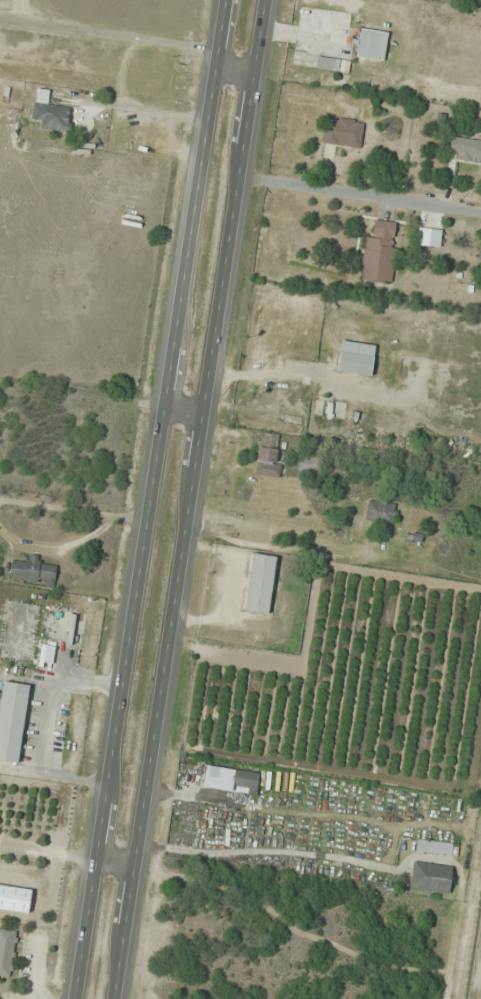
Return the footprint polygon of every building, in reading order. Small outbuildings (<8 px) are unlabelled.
[(355,57),(384,61),(389,32),(360,28),(355,57)] [(70,129),(70,105),(36,105),(36,129),(70,129)] [(361,148),(364,121),(326,117),(323,144),(361,148)] [(458,162),(480,165),(480,140),(451,136),(449,150),(460,152),(458,162)] [(397,222),(374,220),(373,237),(365,237),(361,280),(393,283),(397,222)] [(440,248),(442,229),(419,226),(416,245),(440,248)] [(338,372),(372,376),(375,346),(341,342),(338,372)] [(283,436),(261,433),(255,474),(277,477),(283,436)] [(295,471),(318,474),(320,460),(297,456),(295,471)] [(369,536),(370,521),(396,523),(397,503),(358,500),(355,535),(369,536)] [(405,540),(420,544),(423,536),(408,532),(405,540)] [(245,611),(270,614),(277,556),(252,553),(245,611)] [(12,560),(10,580),(54,586),(57,565),(40,563),(40,556),(29,554),(28,562),(12,560)] [(19,763),(30,685),(4,681),(0,707),(0,761),(19,763)] [(257,794),(260,772),(208,766),(206,788),(257,794)] [(458,844),(418,839),(416,850),(457,856),(458,844)] [(450,894),(453,867),(413,861),(410,889),(450,894)] [(0,929),(0,975),(12,976),(17,931),(0,929)]
